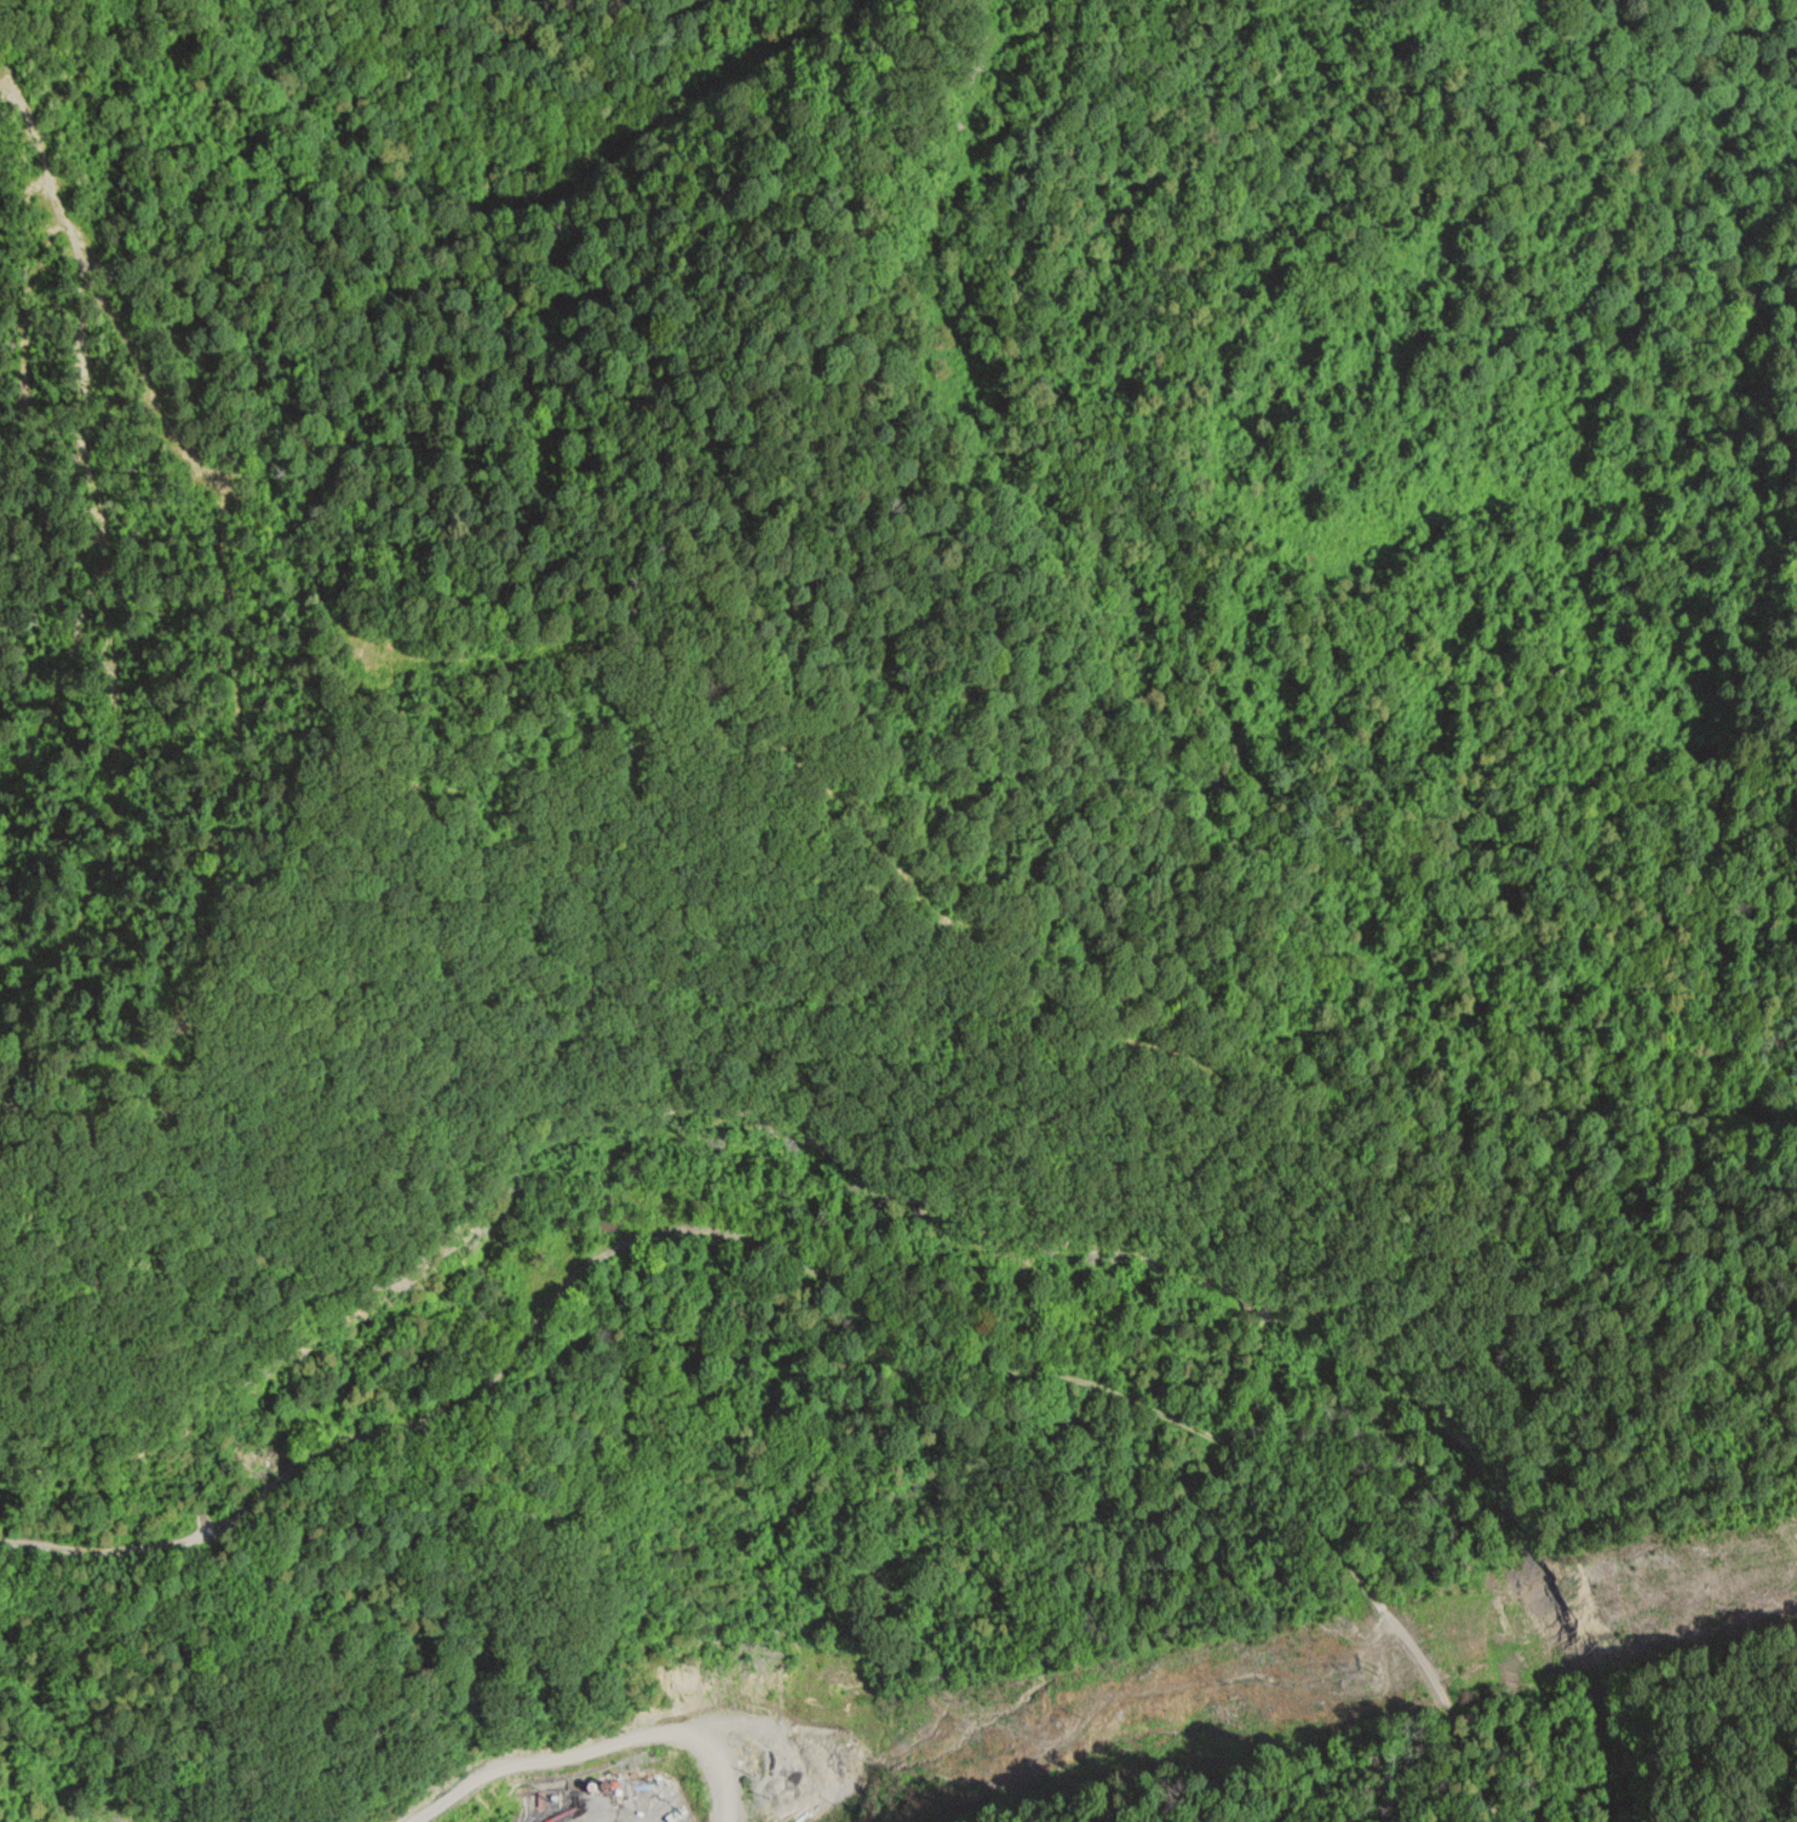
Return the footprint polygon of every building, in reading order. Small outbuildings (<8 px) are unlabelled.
[(781,1807),(788,1821),(789,1821),(818,1807),(806,1784),(801,1787),(805,1794),(781,1807)]
